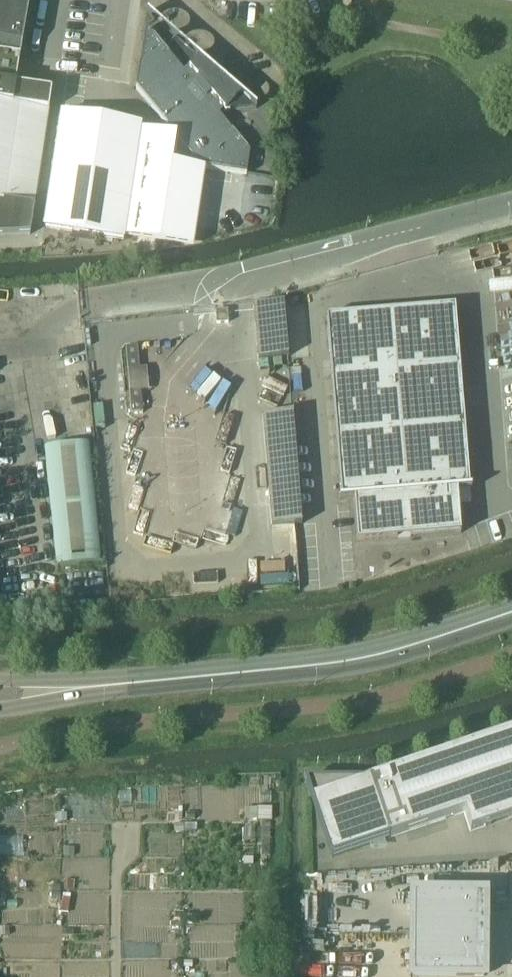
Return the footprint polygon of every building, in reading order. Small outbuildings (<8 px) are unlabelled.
[(19,56),(29,0),(0,0),(0,55),(18,57),(18,56),(19,56)] [(143,32),(134,89),(174,137),(175,138),(201,169),(245,175),(248,154),(249,153),(231,131),(218,116),(226,110),(255,107),(174,37),(163,50),(143,32)] [(0,55),(0,83),(12,85),(18,57),(0,55)] [(0,83),(0,223),(20,86),(12,85),(0,83)] [(20,86),(0,223),(0,236),(26,235),(48,90),(20,86)] [(60,115),(42,228),(121,240),(122,237),(192,248),(203,170),(183,167),(171,165),(173,154),(175,138),(174,137),(157,134),(139,132),(140,127),(60,115)] [(469,489),(454,307),(326,318),(341,499),(339,499),(339,501),(353,500),(357,543),(460,535),(457,492),(471,491),(470,488),(469,489)] [(216,325),(228,324),(227,311),(215,312),(216,325)] [(127,371),(139,370),(137,348),(125,349),(127,371)] [(128,393),(130,415),(142,414),(140,392),(128,393)] [(262,416),(263,432),(293,429),(292,413),(262,416)] [(88,444),(43,449),(56,568),(100,563),(88,444)] [(330,858),(462,814),(468,833),(511,819),(511,731),(368,779),(304,781),(330,858)] [(258,808),(258,824),(269,824),(269,808),(258,808)] [(412,893),(411,976),(431,976),(483,976),(483,951),(481,951),(481,952),(477,952),(478,919),(482,920),(482,921),(483,921),(483,894),(412,893)]
